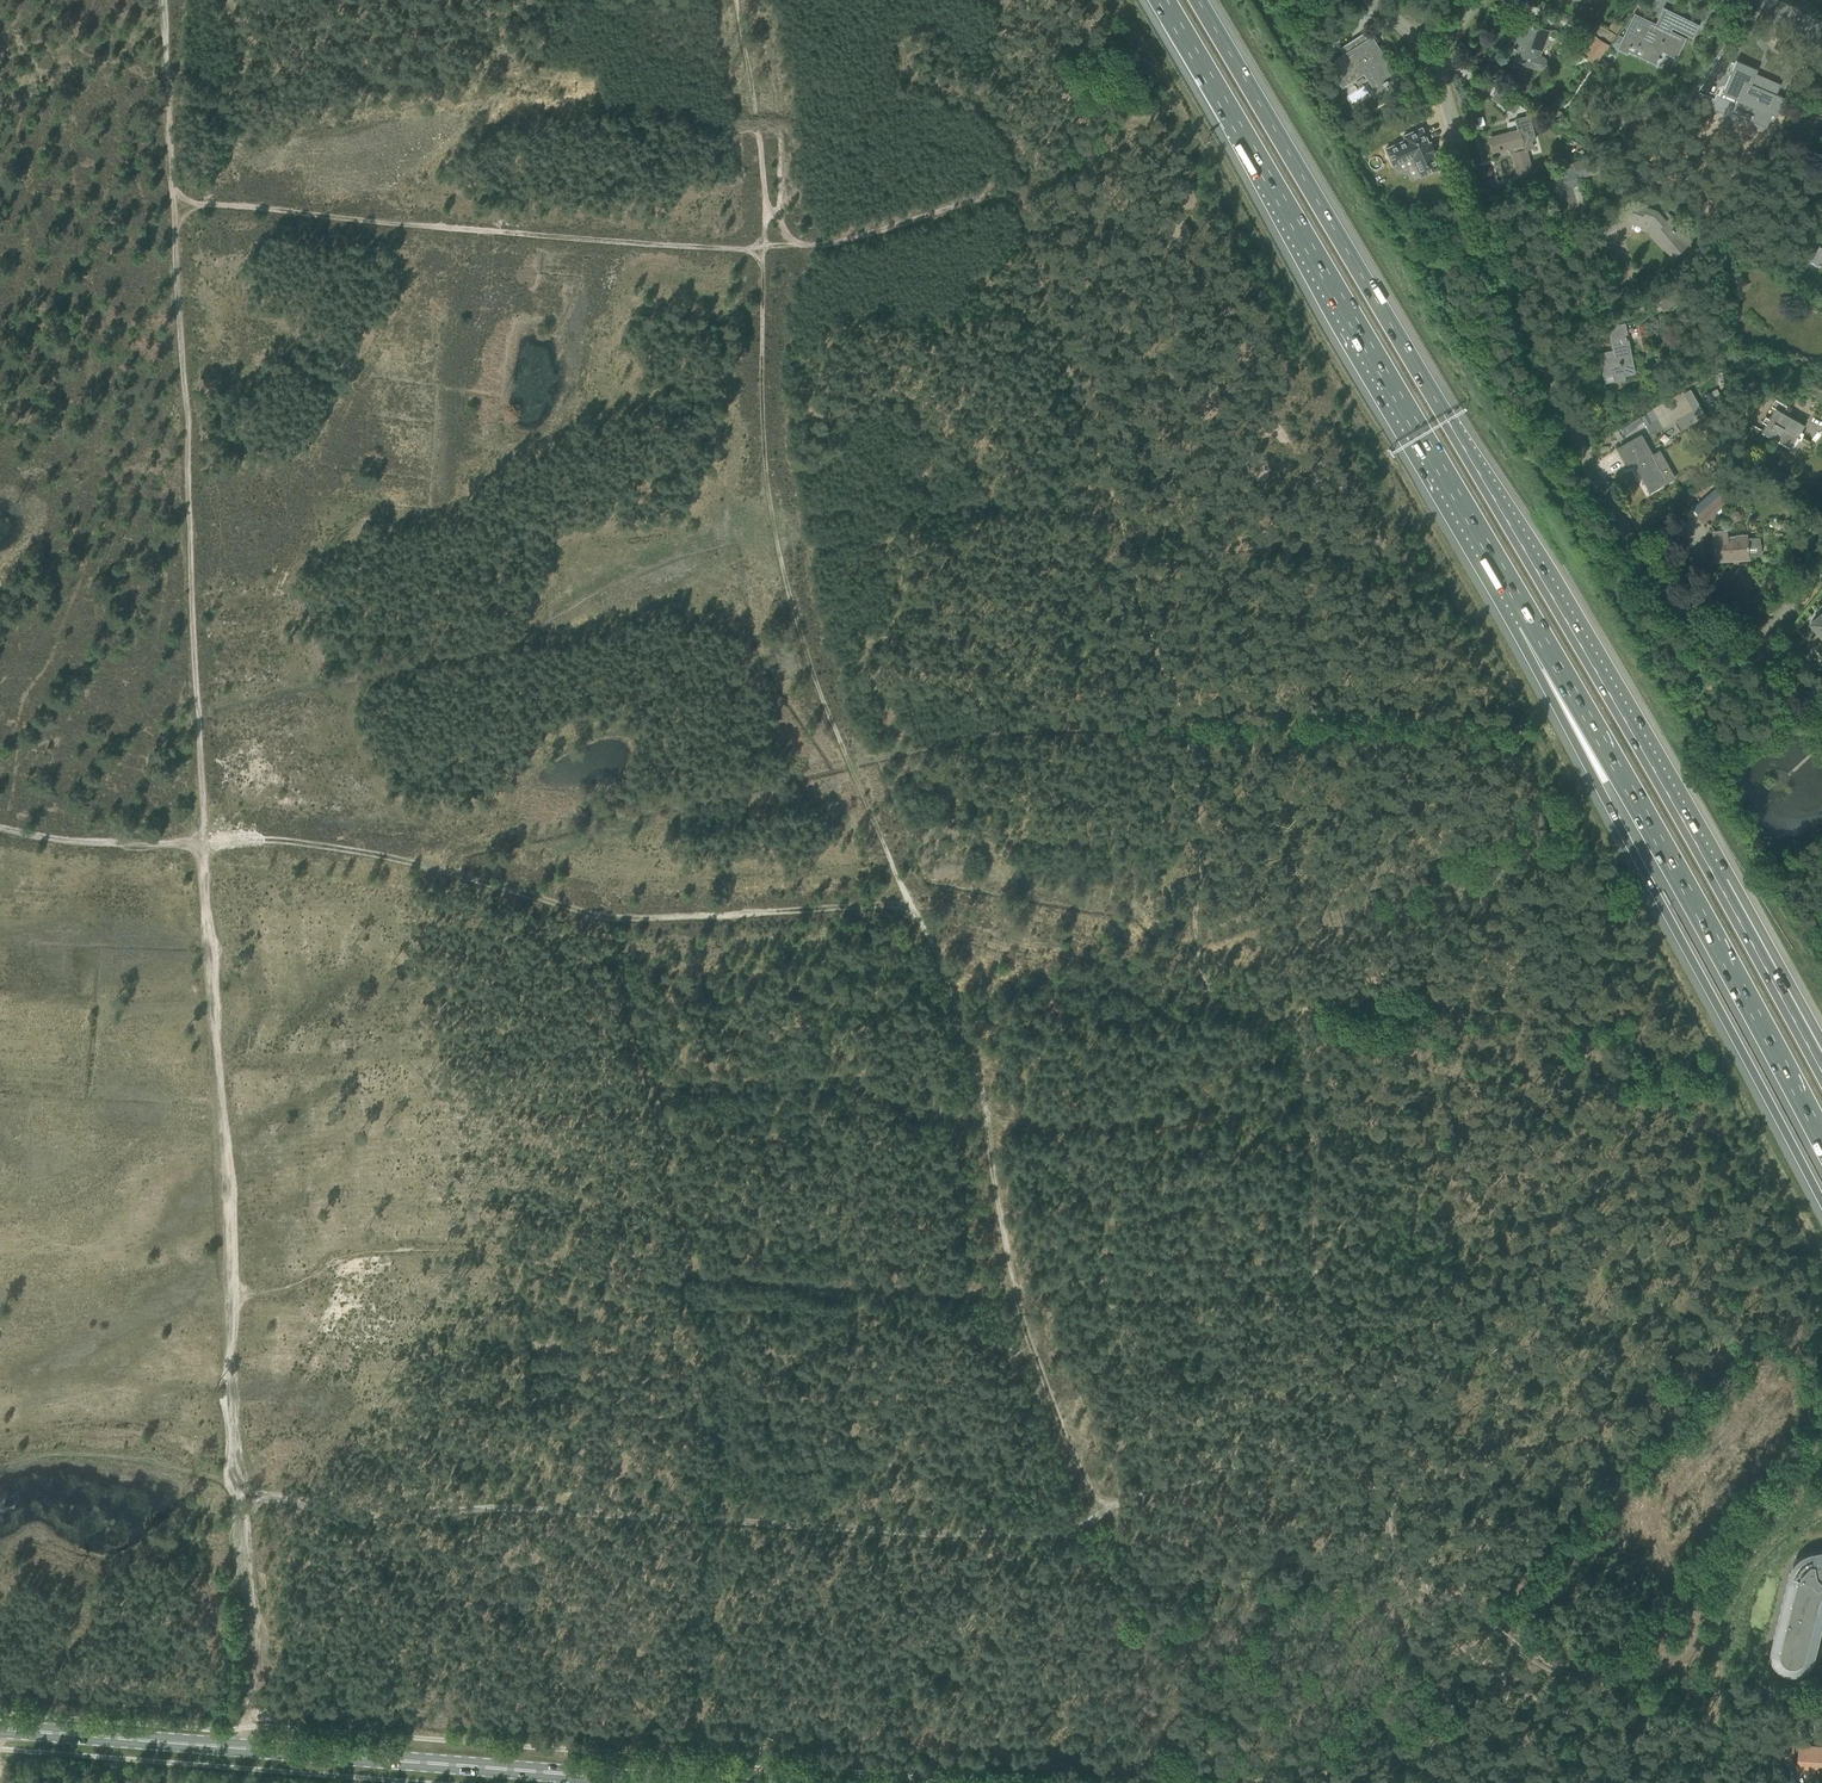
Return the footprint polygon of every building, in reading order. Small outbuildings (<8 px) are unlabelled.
[(1684,38),(1669,31),(1671,26),(1678,29),(1681,22),(1679,21),(1681,16),(1683,17),(1684,17),(1663,7),(1665,8),(1656,26),(1633,15),(1634,13),(1622,36),(1619,35),(1615,42),(1619,44),(1616,49),(1627,54),(1627,53),(1626,53),(1628,48),(1629,49),(1631,45),(1630,45),(1631,43),(1637,45),(1636,47),(1637,48),(1640,43),(1646,46),(1641,57),(1640,57),(1656,65),(1656,64),(1655,63),(1656,61),(1657,62),(1660,57),(1658,56),(1661,50),(1675,57),(1674,57),(1675,58),(1684,38)] [(1540,55),(1542,48),(1549,32),(1522,21),(1521,22),(1522,22),(1519,29),(1520,29),(1509,57),(1535,67),(1535,69),(1537,69),(1541,70),(1545,68),(1547,63),(1546,59),(1542,55),(1540,55)] [(1396,75),(1371,37),(1370,38),(1372,40),(1369,42),(1363,32),(1340,47),(1343,53),(1333,60),(1340,71),(1334,76),(1341,87),(1364,73),(1372,87),(1371,87),(1377,96),(1388,88),(1384,82),(1396,75)] [(1735,61),(1723,88),(1739,95),(1737,99),(1758,108),(1757,110),(1753,119),(1764,124),(1766,125),(1765,127),(1766,127),(1772,114),(1776,116),(1777,117),(1781,107),(1780,106),(1777,105),(1781,97),(1782,96),(1774,93),(1777,86),(1777,87),(1778,84),(1760,76),(1759,78),(1754,76),(1757,70),(1747,66),(1735,61)] [(1505,96),(1500,104),(1514,114),(1520,106),(1505,96)] [(1518,131),(1490,138),(1494,150),(1508,146),(1510,153),(1513,152),(1519,175),(1530,172),(1531,172),(1526,150),(1532,148),(1530,140),(1535,139),(1529,115),(1515,119),(1518,131)] [(1577,119),(1571,122),(1575,130),(1581,127),(1577,119)] [(1440,168),(1433,152),(1434,152),(1430,142),(1429,142),(1422,127),(1403,135),(1405,139),(1385,148),(1393,165),(1412,156),(1421,176),(1440,168)] [(1557,188),(1566,218),(1587,212),(1577,178),(1601,171),(1596,155),(1563,164),(1565,173),(1537,181),(1540,193),(1557,188)] [(1643,165),(1636,176),(1646,183),(1653,172),(1643,165)] [(1691,241),(1666,210),(1661,214),(1657,209),(1635,202),(1629,220),(1647,226),(1665,248),(1663,249),(1664,250),(1665,249),(1671,257),(1691,241)] [(1606,213),(1592,222),(1602,237),(1616,228),(1606,213)] [(1821,266),(1821,248),(1818,245),(1810,258),(1821,266)] [(1739,292),(1749,285),(1740,271),(1730,278),(1739,292)] [(1672,281),(1651,294),(1662,311),(1682,299),(1672,281)] [(1641,302),(1620,314),(1624,322),(1645,309),(1641,302)] [(1634,372),(1624,323),(1616,325),(1617,328),(1609,329),(1613,350),(1599,353),(1605,382),(1625,378),(1624,374),(1634,372)] [(1682,390),(1652,408),(1662,427),(1693,409),(1682,390)] [(1766,423),(1762,431),(1790,447),(1803,424),(1783,412),(1787,405),(1775,398),(1771,406),(1775,408),(1769,418),(1765,416),(1762,421),(1766,423)] [(1646,413),(1640,416),(1645,425),(1651,422),(1646,413)] [(1639,417),(1621,428),(1624,433),(1627,431),(1627,432),(1637,426),(1636,425),(1642,421),(1639,417)] [(1629,441),(1618,447),(1629,465),(1634,462),(1650,490),(1660,484),(1666,481),(1675,476),(1660,449),(1651,454),(1640,435),(1629,441)] [(1712,520),(1729,505),(1714,488),(1691,509),(1697,515),(1703,522),(1709,517),(1712,520)] [(1759,544),(1759,537),(1747,538),(1747,535),(1746,535),(1745,535),(1743,534),(1739,534),(1738,536),(1737,536),(1727,536),(1727,531),(1713,532),(1713,543),(1714,563),(1750,560),(1750,556),(1760,556),(1760,552),(1761,552),(1760,544),(1759,544)] [(1811,622),(1821,635),(1821,613),(1821,612),(1813,618),(1815,619),(1811,622)] [(1809,1552),(1805,1553),(1800,1556),(1796,1559),(1793,1562),(1791,1566),(1789,1571),(1770,1647),(1770,1650),(1770,1654),(1771,1657),(1772,1661),(1775,1665),(1779,1668),(1783,1671),(1787,1672),(1791,1673),(1796,1672),(1800,1671),(1804,1668),(1807,1665),(1810,1661),(1812,1658),(1821,1615),(1821,1549),(1809,1552)] [(1771,1741),(1770,1755),(1777,1756),(1779,1742),(1771,1741)] [(1799,1744),(1797,1767),(1818,1769),(1818,1767),(1821,1767),(1821,1747),(1799,1744)]
